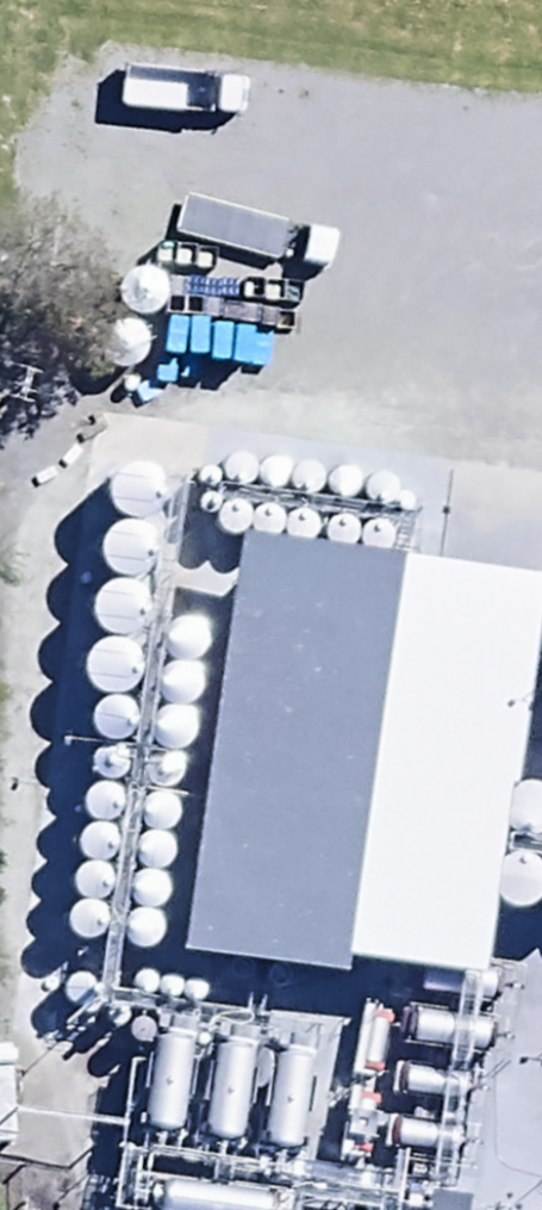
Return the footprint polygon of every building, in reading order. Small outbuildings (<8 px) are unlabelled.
[(147,313),(155,311),(163,307),(168,300),(171,292),(171,284),(168,276),(163,269),(157,265),(149,262),(140,262),(133,265),(126,270),(122,277),(119,286),(120,294),(124,302),(130,309),(138,313),(147,313)] [(128,367),(136,365),(144,361),(149,354),(152,346),(152,338),(149,330),(144,323),(137,318),(130,316),(121,316),(113,319),(107,324),(102,331),(100,339),(101,348),(105,356),(111,362),(119,366),(128,367)] [(243,483),(249,481),(253,478),(257,474),(259,469),(259,463),(257,458),(254,454),(249,451),(244,449),(239,449),(234,451),(230,455),(227,459),(225,465),(226,470),(228,475),(232,479),(237,482),(243,483)] [(277,486),(283,484),(288,481),(291,477),(293,472),(293,467),(291,461),(288,457),(284,454),(278,452),(273,453),(268,454),(264,458),(261,462),(259,468),(260,473),(262,479),(266,483),(272,485),(277,486)] [(140,517),(149,515),(157,510),(163,502),(166,493),(166,484),(163,476),(158,468),(151,463),(142,460),(133,461),(124,464),(117,469),(112,477),(109,486),(110,496),(114,505),(121,512),(130,516),(140,517)] [(311,493),(316,492),(321,489),(325,484),(326,479),(327,474),(325,468),(322,464),(317,461),(312,460),(307,460),(302,462),(297,465),(294,469),(293,475),(294,481),(296,486),(300,490),(305,492),(311,493)] [(347,496),(353,495),(358,492),(361,487),(363,482),(363,477),(361,472),(358,467),(354,464),(348,463),(343,463),(338,465),(334,468),(331,472),(329,478),(330,484),(332,489),(336,493),(341,496),(347,496)] [(212,486),(215,485),(218,483),(220,480),(221,477),(221,474),(220,470),(218,467),(216,466),(212,465),(209,465),(206,466),(203,468),(201,471),(200,474),(201,478),(202,481),(205,484),(208,485),(212,486)] [(385,503),(390,501),(395,498),(399,494),(400,489),(400,483),(399,478),(395,474),(391,471),(386,469),(380,469),(375,471),(371,474),(368,479),(367,484),(367,490),(370,495),(374,499),(379,502),(385,503)] [(211,512),(214,512),(217,510),(220,507),(221,504),(221,500),(220,497),(218,494),(215,492),(212,491),(208,491),(205,493),(202,495),(201,497),(200,501),(200,505),(201,508),(204,510),(207,512),(211,512)] [(236,533),(242,532),(246,529),(250,524),(252,519),(252,514),(250,509),(247,505),(242,501),(237,500),(232,500),(227,502),(223,505),(220,510),(218,515),(219,521),(221,526),(225,530),(230,533),(236,533)] [(270,536),(276,535),(281,532),(284,527),(286,522),(286,517),(284,512),(281,507),(277,504),(272,503),(266,503),(261,505),(257,508),(254,513),(252,518),(253,524),(255,529),(259,533),(264,535),(270,536)] [(305,541),(310,540),(315,537),(318,532),(320,527),(320,522),(319,517),(316,512),(311,509),(306,508),(301,508),(296,510),(291,513),(288,518),(287,523),(287,529),(290,534),(294,538),(299,541),(305,541)] [(345,546),(350,544),(355,541),(358,537),(360,532),(360,527),(359,521),(355,517),(351,514),(346,512),(341,513),(336,514),(331,518),(328,522),(327,528),(327,533),(330,539),(334,543),(339,545),(345,546)] [(380,552),(386,550),(391,547),(394,543),(396,538),(396,532),(394,527),(391,523),(387,520),(382,518),(376,518),(371,520),(367,524),(364,528),(363,534),(363,539),(366,544),(370,548),(375,551),(380,552)] [(132,576),(141,574),(149,569),(155,561),(158,552),(158,543),(155,535),(150,527),(143,522),(134,519),(125,519),(116,523),(109,528),(104,536),(102,545),(102,555),(107,564),(113,570),(122,575),(132,576)] [(244,531),(187,950),(351,972),(353,958),(492,977),(541,610),(541,572),(244,531)] [(124,634),(133,632),(141,627),(147,619),(150,610),(150,601),(147,593),(142,585),(135,580),(126,577),(117,578),(108,581),(101,587),(96,594),(93,604),(94,613),(99,622),(105,629),(114,633),(124,634)] [(190,658),(197,656),(204,652),(209,646),(211,639),(211,632),(209,625),(204,619),(199,615),(192,613),(184,613),(177,615),(172,620),(168,626),(166,633),(166,641),(170,648),(175,654),(182,657),(190,658)] [(117,692),(126,690),(135,685),(141,678),(143,669),(144,660),(141,651),(135,644),(128,639),(119,636),(110,636),(101,639),(94,645),(89,652),(87,662),(88,671),(92,680),(99,687),(107,691),(117,692)] [(183,704),(191,702),(197,698),(202,692),(205,685),(205,678),(202,670),(198,665),(192,660),(185,658),(178,659),(171,661),(165,666),(161,672),(159,679),(160,687),(163,694),(169,699),(176,703),(183,704)] [(118,741),(126,739),(133,735),(138,729),(140,722),(140,714),(138,707),(134,701),(127,697),(120,694),(112,694),(105,697),(99,702),(95,708),(93,716),(94,724),(97,731),(103,737),(110,741),(118,741)] [(178,751),(186,749),(192,745),(197,739),(200,731),(200,724),(198,717),(193,711),(187,706),(180,704),(172,704),(165,707),(159,711),(155,718),(153,725),(154,734),(157,741),(163,747),(170,750),(178,751)] [(112,779),(118,777),(122,774),(126,770),(127,765),(127,760),(126,755),(123,751),(118,748),(113,747),(108,747),(104,749),(99,752),(97,756),(95,761),(96,767),(98,772),(102,776),(107,778),(112,779)] [(168,787),(174,785),(178,782),(181,778),(183,773),(183,768),(182,763),(178,759),(174,756),(169,755),(164,755),(159,757),(155,760),(153,764),(151,769),(152,775),(154,780),(158,784),(163,786),(168,787)] [(541,830),(541,781),(534,779),(525,779),(517,782),(511,787),(506,794),(503,803),(504,813),(508,821),(515,827),(523,831),(532,832),(541,830)] [(106,819),(113,818),(118,814),(122,809),(124,803),(124,797),(123,791),(119,786),(114,783),(108,781),(102,781),(96,783),(91,787),(88,792),(86,799),(87,805),(89,811),(94,816),(100,819),(106,819)] [(163,829),(170,827),(175,824),(179,819),(181,813),(181,807),(179,801),(176,796),(171,792),(165,791),(159,791),(153,793),(148,797),(144,802),(143,808),(144,815),(146,821),(151,825),(157,828),(163,829)] [(101,860),(108,859),(113,855),(117,850),(119,844),(119,838),(117,832),(114,827),(109,823),(103,822),(96,822),(91,824),(86,828),(82,833),(81,839),(81,846),(84,852),(89,856),(95,859),(101,860)] [(160,868),(166,866),(172,863),(176,858),(177,852),(178,846),(176,840),(172,835),(167,831),(161,829),(155,829),(149,832),(144,836),(141,841),(139,847),(140,853),(142,859),(147,864),(153,867),(160,868)] [(531,904),(539,899),(541,895),(541,863),(539,860),(532,855),(524,852),(515,853),(507,856),(500,861),(496,868),(493,877),(494,886),(498,895),(505,901),(513,905),(522,906),(531,904)] [(97,899),(104,897),(109,894),(113,889),(115,883),(115,877),(113,871),(110,866),(105,862),(99,860),(93,861),(87,863),(82,866),(79,872),(77,878),(78,885),(80,890),(85,895),(91,898),(97,899)] [(154,907),(161,905),(166,902),(170,897),(172,891),(172,885),(170,879),(167,874),(162,870),(156,868),(150,869),(144,871),(139,875),(135,880),(134,886),(135,893),(137,899),(142,903),(148,906),(154,907)] [(91,937),(98,935),(103,932),(107,927),(109,921),(109,915),(107,909),(104,904),(99,900),(93,898),(87,899),(81,901),(76,905),(73,910),(71,916),(72,923),(74,929),(79,933),(85,936),(91,937)] [(148,947),(154,945),(160,942),(164,937),(166,931),(166,925),(164,919),(160,914),(155,910),(149,908),(143,909),(137,911),(132,915),(129,920),(127,926),(128,933),(131,939),(135,943),(141,946),(148,947)] [(149,989),(152,988),(155,987),(158,984),(159,980),(159,977),(158,974),(156,971),(153,969),(150,968),(146,968),(143,969),(140,971),(138,974),(137,978),(138,981),(139,985),(142,987),(145,989),(149,989)] [(83,1006),(89,1005),(94,1001),(98,996),(99,991),(100,985),(98,980),(94,975),(89,972),(84,970),(78,970),(73,972),(68,976),(65,981),(63,987),(64,993),(67,998),(71,1003),(76,1005),(83,1006)] [(173,995),(177,994),(180,992),(182,989),(184,986),(184,983),(182,979),(180,977),(178,975),(174,974),(171,974),(168,975),(165,977),(163,980),(162,984),(162,987),(164,991),(166,993),(170,995),(173,995)] [(199,1000),(202,1000),(206,998),(208,995),(209,991),(209,988),(208,985),(206,982),(203,980),(200,979),(196,979),(193,980),(190,982),(188,985),(187,989),(188,992),(189,996),(192,998),(195,1000),(199,1000)] [(120,1025),(124,1024),(127,1023),(129,1020),(131,1016),(131,1013),(130,1010),(127,1007),(125,1005),(121,1004),(118,1004),(114,1005),(112,1007),(110,1010),(109,1014),(109,1017),(111,1021),(113,1023),(117,1025),(120,1025)] [(145,1040),(148,1039),(151,1037),(154,1034),(155,1031),(155,1027),(154,1024),(152,1021),(149,1019),(145,1018),(142,1018),(139,1020),(136,1022),(134,1024),(133,1028),(134,1032),(135,1035),(138,1038),(141,1039),(145,1040)]
